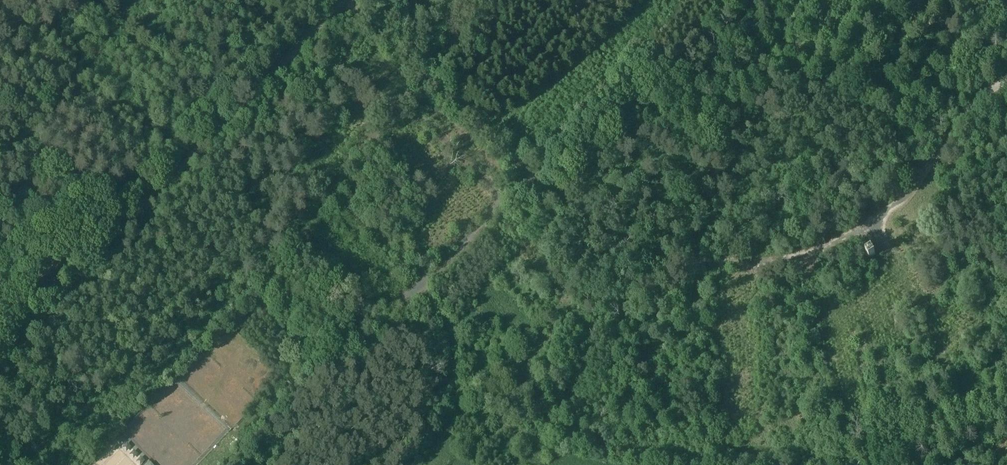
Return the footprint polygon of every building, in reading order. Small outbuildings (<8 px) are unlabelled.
[(96,462),(98,464),(143,464),(147,462),(122,437),(96,462)]
